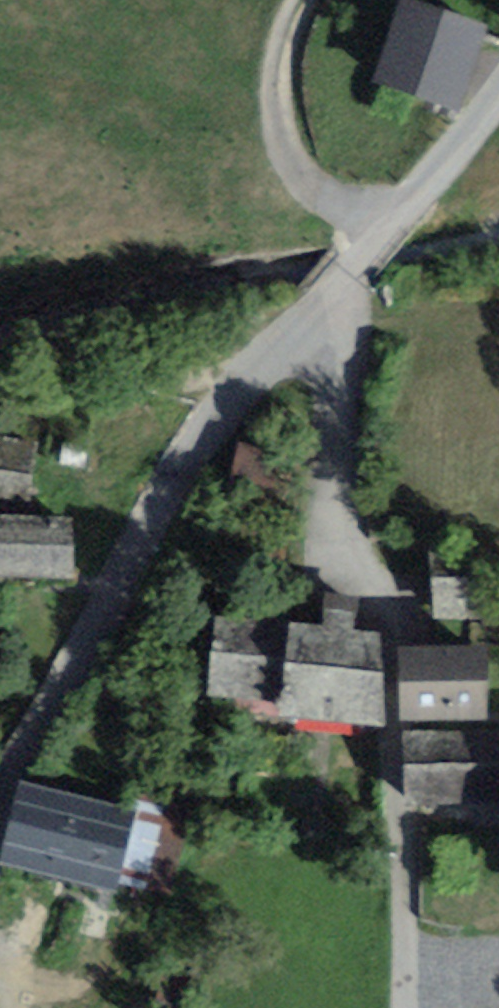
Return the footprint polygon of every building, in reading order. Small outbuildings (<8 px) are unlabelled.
[(478,38),(405,16),(382,89),(455,111),(478,38)] [(0,440),(0,500),(23,504),(33,446),(0,440)] [(277,453),(242,445),(236,476),(270,483),(277,453)] [(0,514),(0,566),(67,568),(68,515),(0,514)] [(480,550),(436,549),(435,608),(480,608),(480,550)] [(325,628),(224,620),(219,686),(287,692),(286,707),(368,714),(375,630),(350,628),(352,602),(327,600),(325,628)] [(482,649),(407,648),(406,706),(481,707),(482,649)] [(412,734),(413,795),(498,795),(498,733),(412,734)] [(19,790),(0,872),(0,873),(116,900),(120,884),(169,895),(189,808),(133,795),(129,815),(19,790)]
